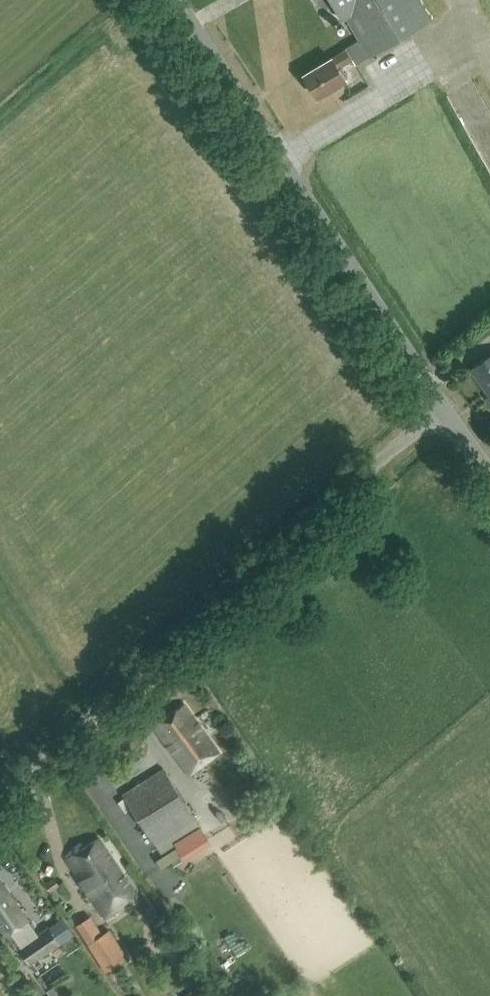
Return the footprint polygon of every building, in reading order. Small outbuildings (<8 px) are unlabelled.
[(420,0),(332,0),(342,17),(347,15),(360,37),(345,46),(347,48),(332,56),(331,56),(304,72),(318,96),(346,79),(337,66),(352,57),(355,62),(431,18),(420,0)] [(480,113),(489,138),(489,109),(480,113)] [(470,367),(489,394),(487,396),(489,400),(489,353),(470,367)] [(154,725),(189,773),(219,751),(185,703),(154,725)] [(155,843),(159,850),(161,855),(155,859),(161,867),(181,853),(185,859),(211,841),(203,830),(195,818),(164,767),(123,793),(155,843)] [(67,858),(106,917),(138,896),(99,837),(67,858)] [(0,880),(0,924),(6,932),(27,917),(0,880)] [(75,924),(87,942),(106,972),(128,959),(108,928),(100,933),(90,915),(75,924)] [(30,963),(60,942),(49,926),(19,947),(30,963)]
